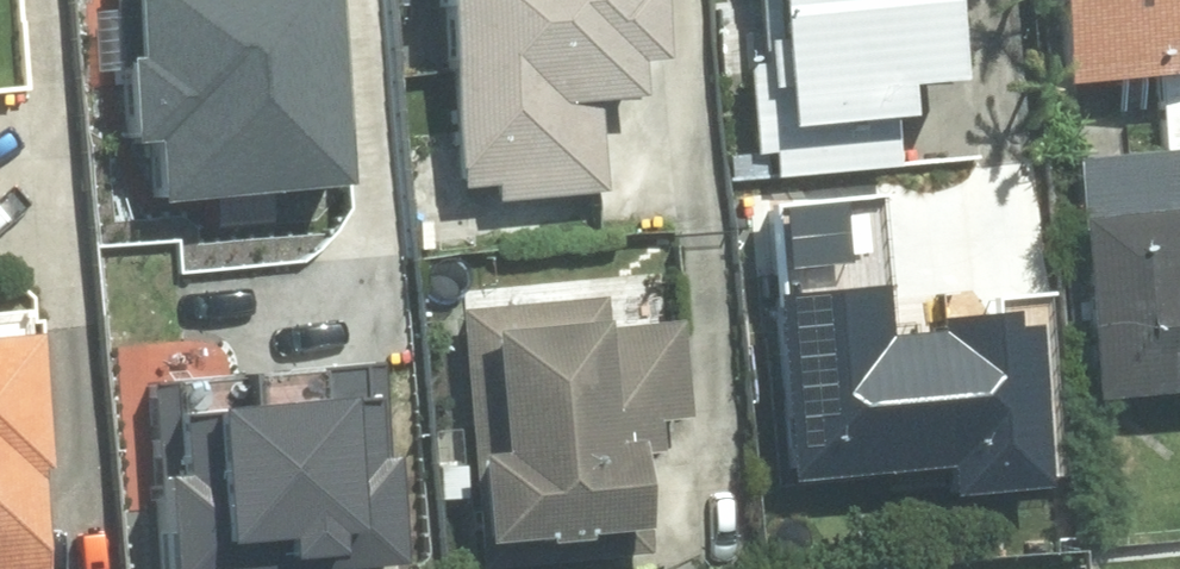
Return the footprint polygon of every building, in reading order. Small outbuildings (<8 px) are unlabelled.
[(168,199),(356,188),(344,0),(148,0),(151,54),(140,54),(145,135),(164,134),(168,199)] [(443,207),(591,193),(582,102),(624,99),(620,61),(644,59),(639,0),(423,0),(443,207)] [(744,67),(726,69),(737,182),(881,168),(873,85),(922,81),(914,0),(737,0),(744,67)] [(1046,84),(1146,75),(1153,145),(1179,142),(1179,0),(1037,0),(1046,84)] [(1054,222),(1071,402),(1179,391),(1179,255),(1167,256),(1164,219),(1171,218),(1165,154),(1065,164),(1070,221),(1054,222)] [(850,233),(743,243),(766,482),(950,464),(937,330),(860,338),(850,233)] [(581,294),(446,307),(468,539),(618,525),(611,456),(645,452),(642,427),(675,424),(665,323),(584,330),(581,294)] [(0,338),(0,568),(19,568),(1,338),(0,338)] [(192,568),(269,568),(419,559),(412,450),(397,450),(391,371),(332,374),(334,411),(202,419),(206,480),(186,482),(192,568)]
